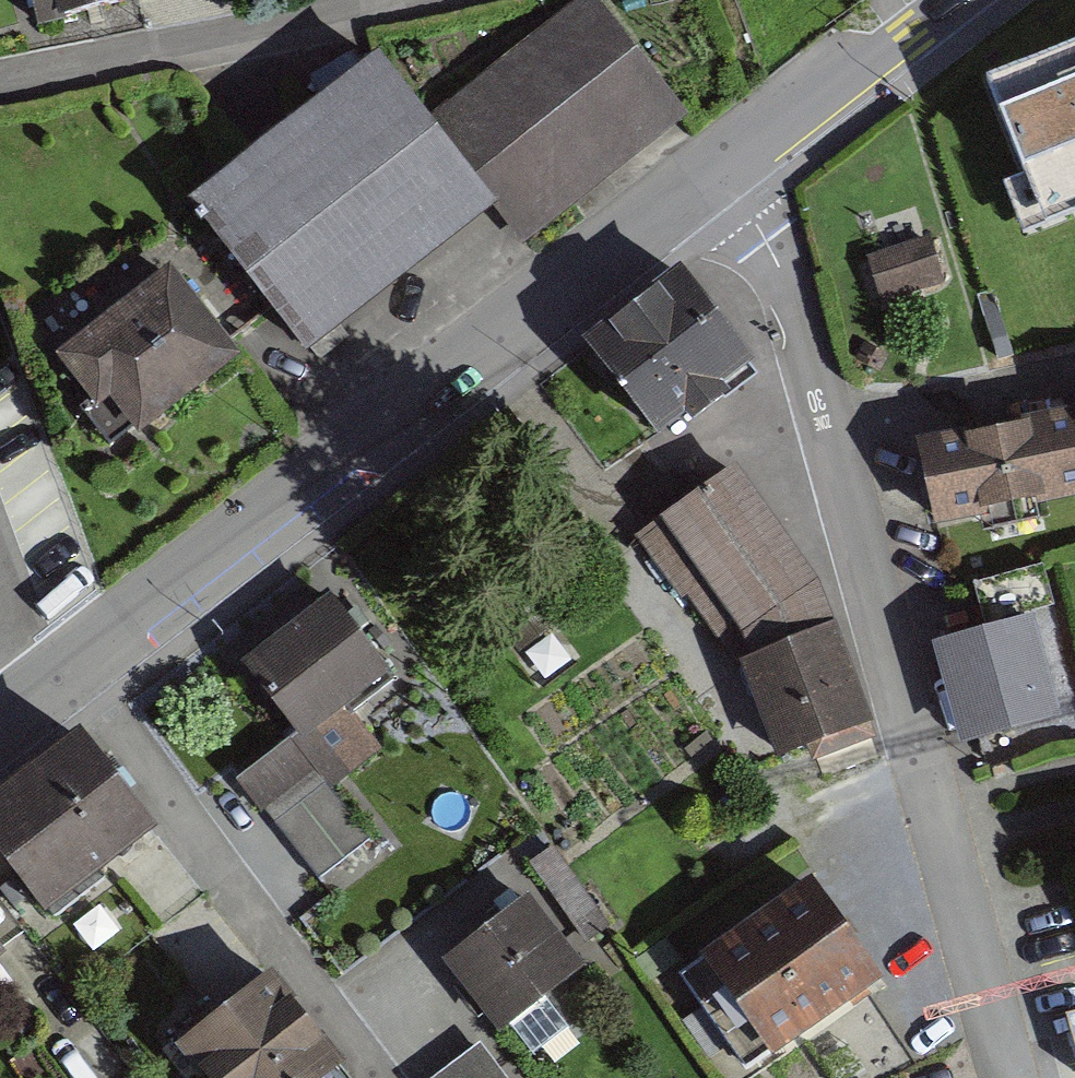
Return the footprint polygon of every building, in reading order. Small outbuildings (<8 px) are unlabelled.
[(30,37),(150,1),(150,0),(18,0),(30,37)] [(377,61),(180,215),(292,357),(483,208),(517,250),(684,120),(590,0),(588,0),(427,126),(377,61)] [(987,80),(1037,199),(1074,183),(1074,44),(987,80)] [(927,235),(866,254),(880,299),(942,279),(927,235)] [(230,362),(162,273),(42,364),(109,453),(230,362)] [(750,372),(674,274),(577,348),(653,446),(750,372)] [(913,443),(928,526),(1074,500),(1074,393),(1066,395),(1069,415),(913,443)] [(819,595),(728,474),(635,540),(733,666),(769,760),(864,733),(819,595)] [(378,681),(325,606),(230,672),(284,749),(239,780),(262,814),(346,756),(320,720),(378,681)] [(1010,632),(943,652),(969,738),(1037,718),(1010,632)] [(69,732),(0,785),(0,887),(27,923),(146,832),(69,732)] [(1063,823),(1074,867),(1074,819),(1063,823)] [(602,930),(551,856),(501,890),(516,912),(437,967),(485,1037),(573,977),(560,959),(602,930)] [(873,994),(805,891),(694,964),(762,1067),(873,994)] [(266,977),(167,1054),(185,1077),(334,1077),(340,1073),(266,977)] [(480,1046),(438,1077),(504,1077),(480,1046)]
